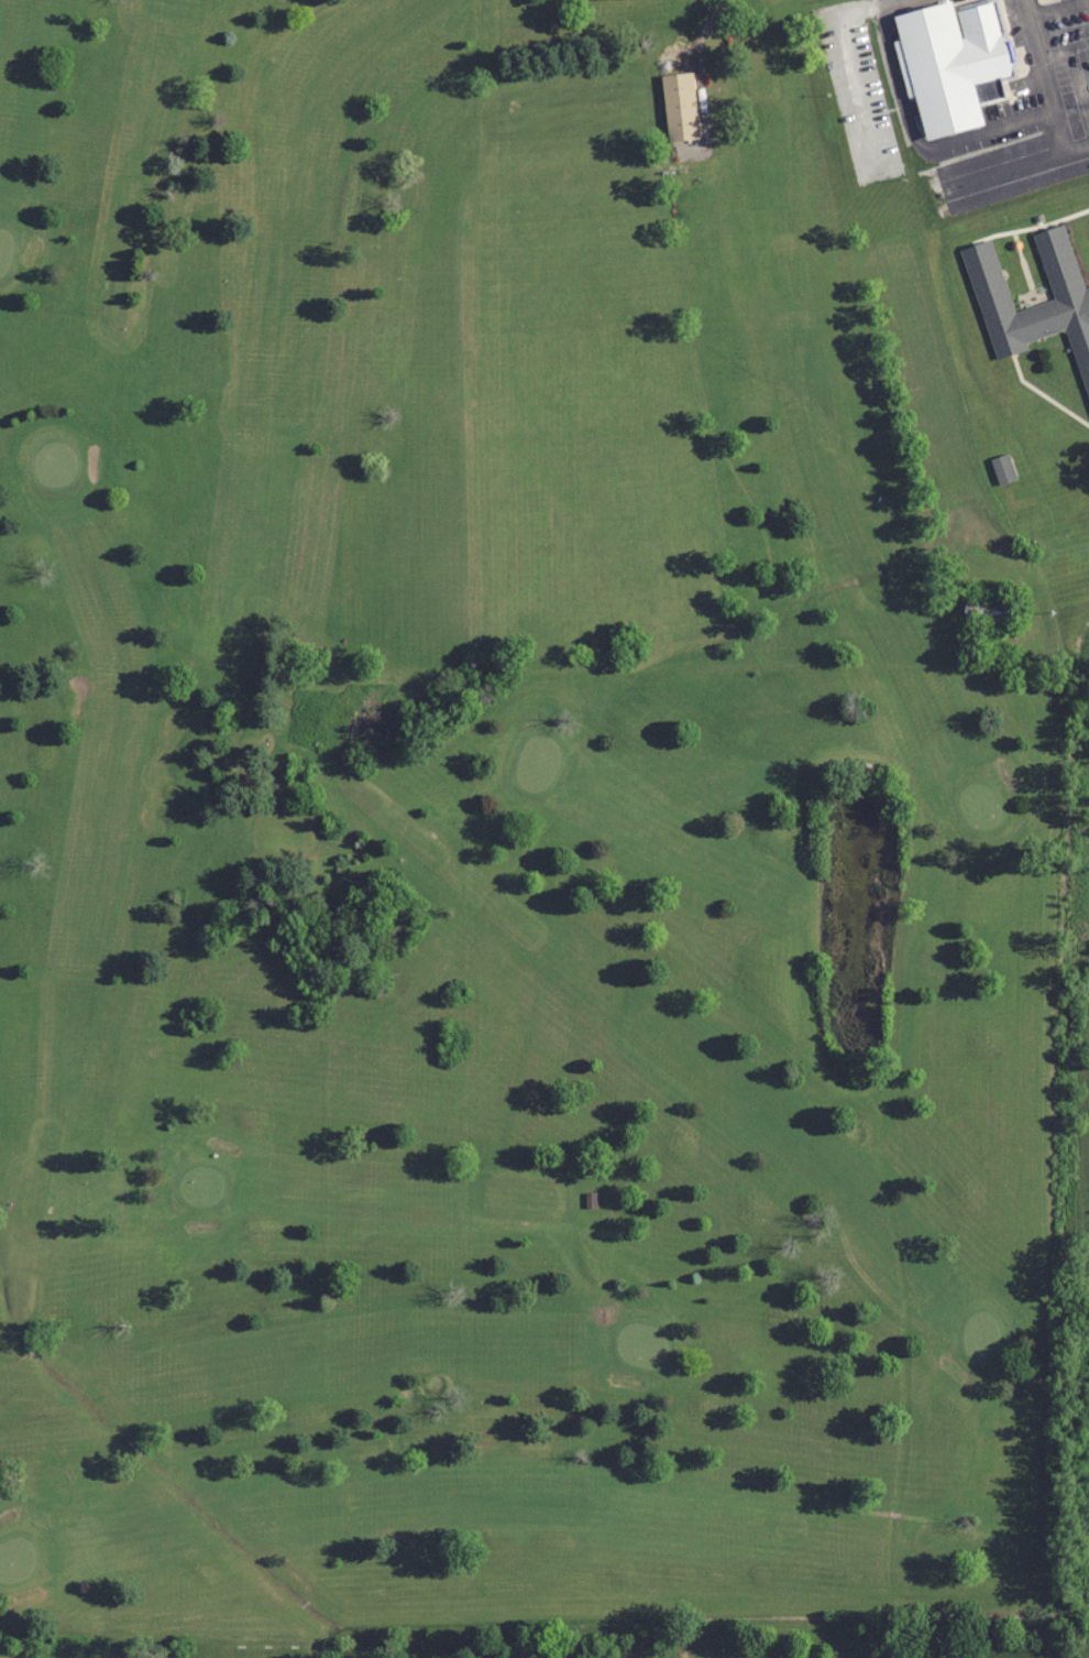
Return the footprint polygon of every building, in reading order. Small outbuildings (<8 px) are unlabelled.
[(998,0),(991,0),(952,9),(950,2),(892,15),(899,44),(895,45),(907,96),(914,95),(924,139),(983,125),(974,86),(1015,77),(998,0)] [(661,75),(667,142),(699,139),(693,72),(661,75)] [(1083,287),(1065,224),(1034,233),(1053,300),(1012,311),(992,239),(962,248),(993,359),(1027,349),(1025,341),(1067,330),(1088,407),(1088,285),(1083,287)] [(989,459),(998,485),(1016,479),(1007,453),(989,459)] [(965,626),(1010,626),(1010,599),(965,599),(965,626)] [(856,775),(868,777),(870,767),(858,765),(856,775)]
